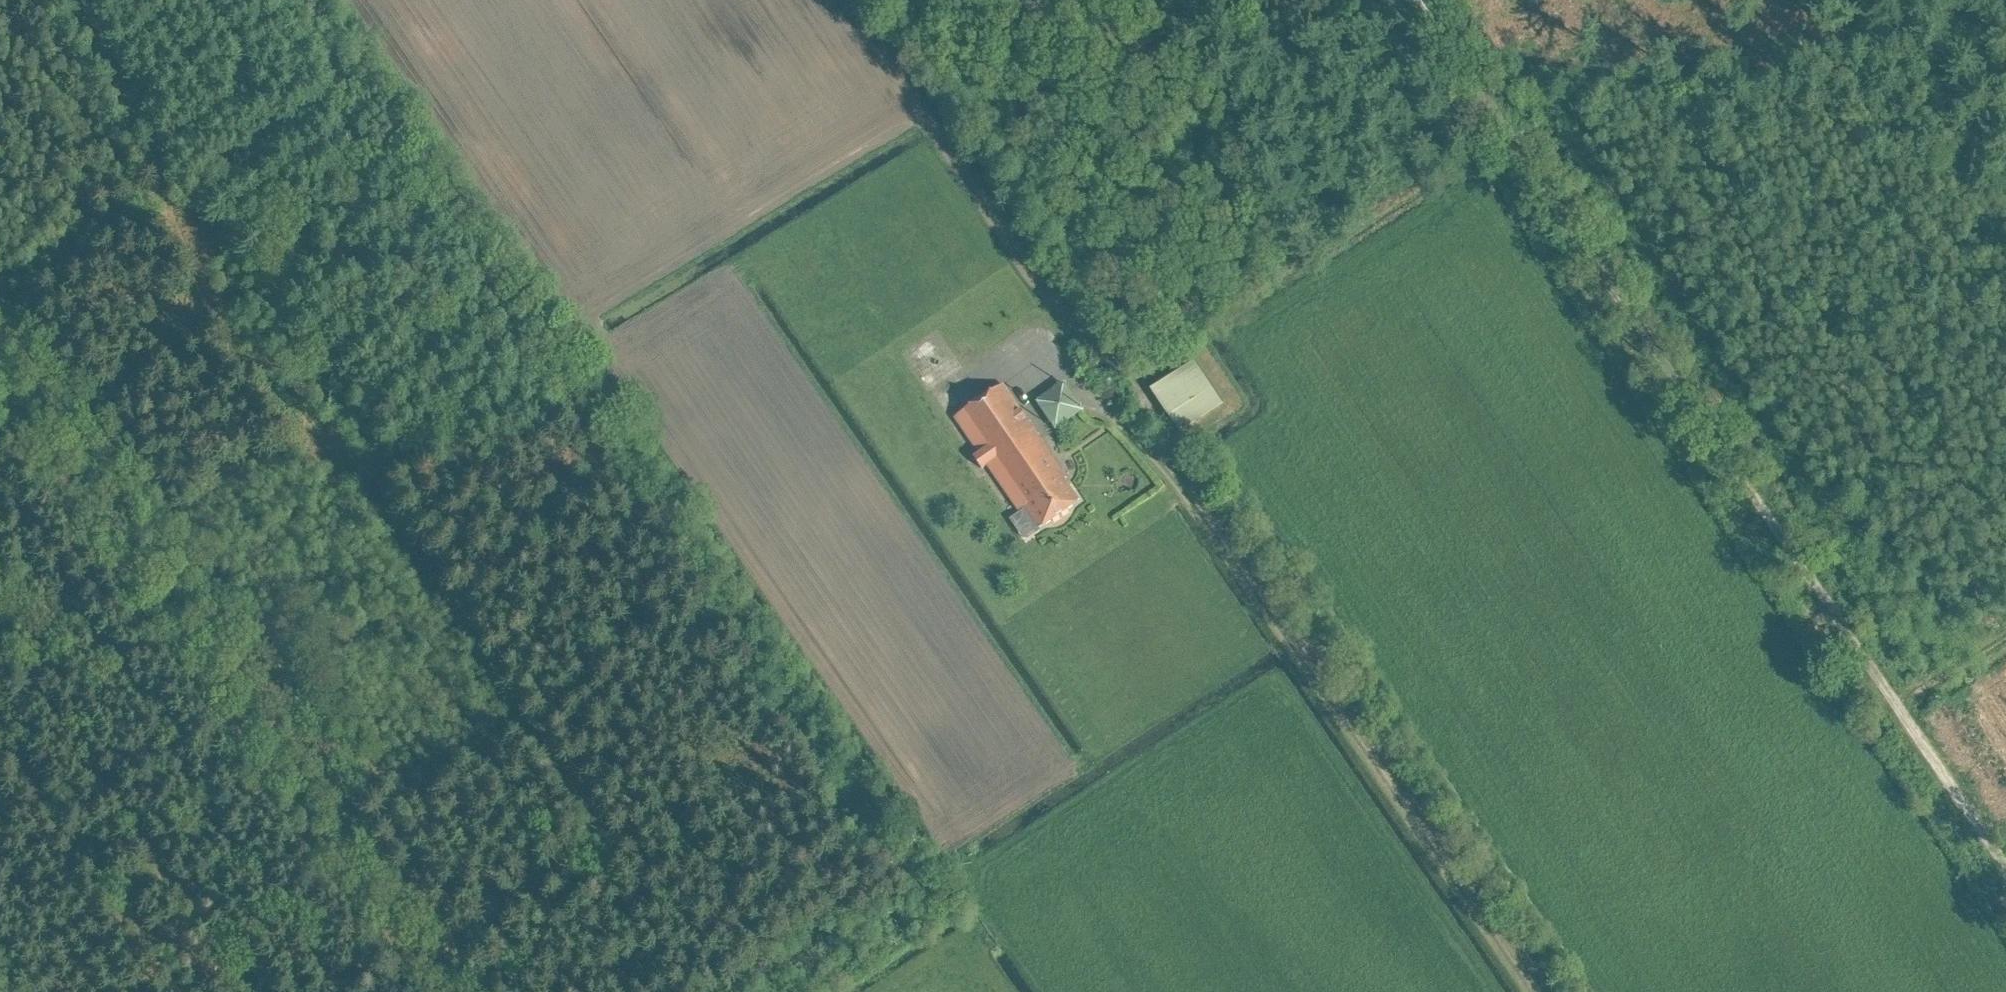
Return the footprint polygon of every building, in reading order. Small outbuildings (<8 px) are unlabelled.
[(1179,435),(1222,406),(1194,363),(1150,392),(1179,435)] [(1055,432),(1083,412),(1064,384),(1036,403),(1055,432)] [(1066,479),(1002,386),(954,419),(979,455),(973,459),(981,470),(986,466),(1018,512),(1024,508),(1039,529),(1079,502),(1064,481),(1066,479)]
